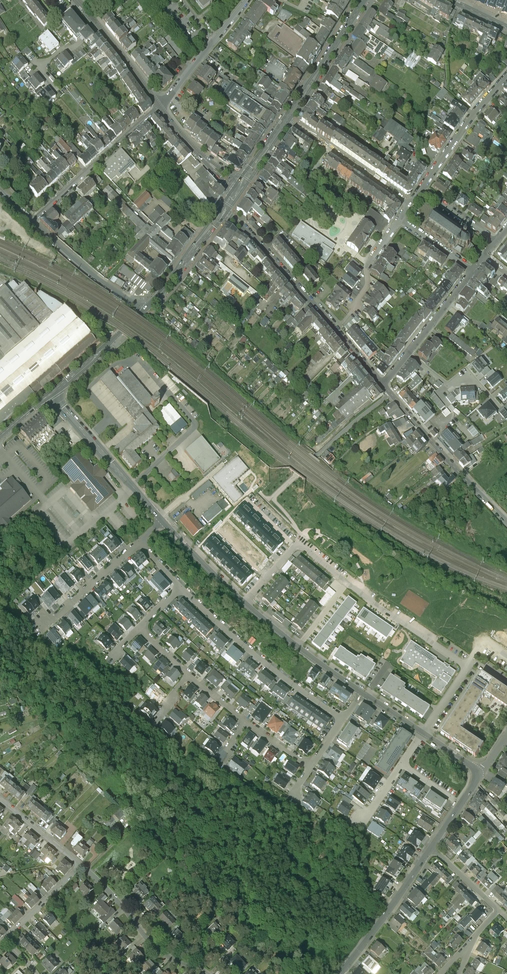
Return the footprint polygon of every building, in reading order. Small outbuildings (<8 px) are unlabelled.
[(27,6),(34,15),(35,14),(42,9),(35,0),(34,0),(28,5),(27,6)] [(203,10),(212,3),(211,1),(211,0),(195,0),(203,10)] [(278,9),(266,0),(260,0),(257,4),(267,11),(273,16),(278,9)] [(346,0),(338,0),(337,2),(334,1),(330,7),(342,14),(349,2),(346,0)] [(385,1),(381,7),(388,12),(390,8),(391,9),(393,5),(387,2),(385,0),(385,1)] [(417,0),(413,0),(413,1),(428,10),(426,14),(427,15),(430,17),(433,10),(418,1),(417,0)] [(435,0),(419,0),(418,1),(433,10),(437,2),(435,0)] [(487,5),(495,9),(496,6),(503,9),(502,13),(506,15),(506,0),(489,0),(487,5)] [(433,10),(430,17),(433,19),(435,13),(436,15),(437,16),(443,5),(437,2),(433,10)] [(256,8),(252,13),(251,12),(245,20),(244,21),(245,22),(253,28),(254,29),(255,27),(267,11),(257,4),(255,7),(256,8)] [(437,16),(435,20),(438,22),(442,17),(439,16),(440,15),(447,19),(448,19),(451,13),(449,12),(451,9),(443,5),(437,16)] [(330,7),(328,6),(327,6),(325,9),(326,10),(328,11),(327,12),(326,14),(327,15),(338,21),(342,14),(330,7)] [(397,19),(387,14),(388,12),(381,7),(376,13),(390,21),(393,23),(399,26),(401,21),(397,19)] [(42,9),(35,14),(44,26),(51,20),(42,9)] [(70,10),(62,17),(61,17),(58,19),(60,22),(61,22),(62,22),(68,29),(67,29),(69,31),(80,22),(70,10)] [(451,13),(448,19),(447,19),(451,21),(456,11),(453,10),(451,13)] [(375,15),(369,11),(364,18),(371,22),(372,20),(375,15)] [(398,13),(395,11),(394,12),(398,14),(397,16),(402,18),(402,19),(403,19),(407,23),(409,19),(404,16),(398,13)] [(458,12),(452,23),(455,25),(458,17),(459,17),(460,14),(458,12)] [(460,14),(459,17),(458,17),(455,25),(456,26),(457,25),(459,26),(459,28),(463,30),(464,27),(469,18),(460,14)] [(110,15),(102,21),(106,25),(113,19),(110,15)] [(338,21),(327,15),(326,17),(329,19),(328,21),(327,22),(328,23),(334,27),(338,21)] [(310,21),(305,17),(300,22),(298,24),(297,23),(296,24),(297,25),(303,30),(310,21)] [(371,22),(364,18),(358,27),(366,32),(368,34),(370,30),(372,32),(375,29),(372,26),(373,24),(371,22)] [(476,21),(469,18),(464,27),(471,31),(471,30),(476,21)] [(113,19),(106,25),(109,29),(117,23),(115,21),(113,19)] [(131,20),(123,26),(125,28),(133,22),(131,20)] [(389,29),(381,24),(380,24),(373,20),(372,20),(371,22),(373,24),(373,25),(379,28),(381,30),(387,33),(389,29)] [(125,28),(115,36),(121,44),(129,38),(125,32),(131,28),(132,28),(136,25),(134,21),(133,22),(125,28)] [(410,29),(401,23),(402,23),(402,22),(401,21),(399,26),(408,31),(410,29)] [(483,25),(476,21),(471,30),(476,32),(476,31),(479,33),(483,25)] [(60,22),(52,29),(57,35),(63,30),(66,34),(69,31),(67,29),(68,29),(62,22),(61,22),(60,22)] [(80,22),(69,31),(71,34),(71,33),(74,36),(73,36),(74,37),(77,41),(81,37),(89,31),(87,29),(86,30),(80,22)] [(253,28),(245,22),(243,24),(243,23),(240,26),(241,26),(240,28),(239,28),(237,30),(234,35),(232,38),(231,39),(228,42),(229,43),(228,45),(236,51),(240,46),(239,45),(242,41),(247,45),(250,45),(252,42),(249,40),(251,38),(248,35),(247,35),(248,32),(250,33),(253,28)] [(327,23),(324,22),(320,28),(321,30),(322,31),(329,35),(334,27),(328,23),(327,23)] [(118,25),(117,23),(109,29),(115,36),(125,28),(123,26),(122,27),(120,24),(118,25)] [(293,31),(282,23),(280,27),(277,25),(268,39),(296,60),(298,57),(307,42),(293,31)] [(492,29),(483,25),(479,33),(479,34),(484,37),(477,49),(481,52),(483,48),(492,29)] [(311,37),(302,31),(301,31),(296,27),(293,31),(307,42),(311,37)] [(366,32),(358,27),(355,33),(360,36),(364,35),(366,32)] [(381,30),(379,28),(375,33),(378,35),(379,34),(390,41),(392,37),(387,33),(381,30)] [(492,29),(483,48),(486,49),(488,50),(491,42),(489,42),(491,40),(495,42),(500,33),(492,29)] [(69,31),(66,34),(63,30),(57,35),(65,45),(74,37),(73,36),(74,36),(71,33),(71,34),(69,31)] [(48,31),(39,38),(43,43),(51,35),(48,31)] [(91,34),(89,31),(81,37),(84,40),(86,43),(87,44),(89,42),(93,48),(96,46),(95,46),(103,40),(98,35),(94,38),(93,37),(94,37),(91,34)] [(329,35),(322,31),(315,42),(313,46),(320,50),(322,47),(329,35)] [(368,34),(366,32),(364,35),(367,38),(370,40),(373,37),(368,34)] [(365,41),(360,37),(360,36),(355,33),(352,37),(356,41),(362,45),(365,41)] [(439,37),(432,34),(429,38),(436,42),(439,37)] [(51,35),(43,43),(46,47),(55,40),(51,35)] [(157,44),(151,36),(149,38),(152,42),(155,45),(155,46),(157,44)] [(136,45),(130,37),(129,38),(121,44),(127,52),(136,45)] [(164,38),(159,42),(163,47),(167,43),(164,38)] [(55,40),(46,47),(50,52),(54,48),(59,44),(55,40)] [(103,40),(96,46),(98,49),(97,50),(96,50),(96,49),(95,50),(90,54),(93,57),(100,51),(107,45),(103,40)] [(362,45),(356,41),(348,53),(355,57),(357,59),(365,47),(362,45)] [(152,42),(147,47),(146,45),(144,47),(145,48),(143,50),(141,52),(142,53),(141,54),(139,51),(131,57),(135,62),(145,53),(154,47),(155,45),(152,42)] [(298,57),(296,60),(308,68),(310,65),(320,50),(313,46),(307,42),(298,57)] [(370,45),(368,43),(365,47),(370,51),(371,50),(373,47),(370,45)] [(178,56),(169,44),(164,48),(173,60),(178,56)] [(379,49),(376,48),(373,53),(381,58),(383,54),(384,54),(388,48),(382,44),(379,49)] [(107,45),(100,51),(101,52),(102,54),(103,53),(105,56),(112,50),(107,45)] [(154,47),(145,53),(148,56),(148,57),(156,50),(154,47)] [(443,53),(434,47),(432,51),(441,57),(443,53)] [(83,49),(78,53),(82,57),(86,54),(83,49)] [(112,50),(105,56),(104,57),(105,58),(106,57),(107,59),(99,65),(101,68),(116,56),(112,50)] [(348,53),(344,50),(340,57),(349,62),(353,56),(348,53)] [(432,51),(429,50),(427,54),(438,61),(441,57),(432,51)] [(93,57),(95,59),(100,55),(100,53),(101,52),(100,51),(93,57)] [(61,56),(57,59),(61,64),(69,57),(65,52),(61,56)] [(155,56),(154,56),(149,61),(149,64),(149,65),(144,58),(145,58),(146,58),(148,56),(145,53),(135,62),(147,77),(157,67),(160,64),(160,65),(164,61),(160,56),(158,57),(157,56),(156,56),(155,56)] [(438,61),(427,54),(425,59),(436,65),(438,61)] [(20,55),(11,63),(15,68),(25,59),(23,56),(22,57),(20,55)] [(116,56),(101,68),(102,69),(111,63),(112,64),(119,59),(116,56)] [(69,57),(61,64),(64,68),(73,61),(69,57)] [(349,62),(340,57),(332,68),(339,72),(341,74),(349,62)] [(357,59),(355,57),(352,62),(354,63),(353,64),(370,76),(373,70),(362,63),(362,62),(357,59)] [(25,59),(15,68),(19,72),(28,64),(26,63),(27,62),(25,59)] [(119,59),(112,64),(116,70),(123,65),(119,59)] [(308,68),(294,59),(290,64),(294,66),(291,71),(296,75),(297,75),(301,78),(308,68)] [(112,73),(108,76),(110,79),(116,75),(116,74),(117,73),(120,77),(127,71),(123,65),(112,73)] [(157,67),(147,77),(149,80),(152,77),(153,78),(159,73),(157,71),(159,70),(160,69),(157,67)] [(216,75),(205,67),(197,77),(208,85),(216,75)] [(339,72),(332,68),(328,75),(335,79),(337,75),(338,73),(339,72)] [(159,73),(153,78),(156,82),(158,81),(159,82),(158,83),(162,89),(172,80),(163,70),(159,73)] [(359,77),(348,70),(345,76),(348,78),(355,82),(357,79),(359,77)] [(373,70),(370,76),(375,79),(376,77),(378,74),(373,70)] [(127,71),(120,77),(132,94),(140,89),(127,71)] [(290,95),(259,71),(256,73),(264,79),(265,79),(271,84),(264,93),(261,90),(259,88),(257,91),(273,103),(281,93),(288,98),(290,95)] [(291,71),(287,76),(286,75),(285,76),(283,78),(285,80),(280,87),(290,95),(298,83),(301,78),(297,75),(296,75),(291,71)] [(480,73),(473,82),(476,85),(484,92),(489,85),(487,83),(489,81),(487,79),(480,73)] [(31,78),(28,82),(31,86),(41,78),(39,75),(38,76),(37,74),(31,78)] [(346,80),(337,75),(335,79),(328,75),(326,78),(333,82),(338,86),(340,88),(344,83),(346,80)] [(375,79),(369,87),(378,93),(385,83),(376,77),(375,79)] [(41,78),(31,86),(35,91),(40,87),(44,83),(43,81),(44,80),(41,78)] [(243,87),(246,84),(239,78),(236,82),(243,87)] [(333,82),(326,78),(321,86),(324,87),(325,86),(326,85),(329,88),(330,87),(333,82)] [(271,84),(265,79),(264,79),(259,87),(262,89),(261,90),(264,93),(271,84)] [(364,83),(357,79),(355,82),(354,84),(357,86),(360,88),(361,89),(365,84),(364,83)] [(338,86),(333,82),(330,87),(338,93),(339,91),(341,89),(340,88),(338,86)] [(199,87),(193,83),(187,91),(197,98),(201,92),(202,92),(203,90),(199,86),(199,87)] [(232,83),(223,96),(228,100),(235,90),(237,87),(232,83)] [(348,86),(344,83),(340,88),(341,89),(342,89),(345,92),(356,99),(359,95),(351,90),(347,87),(348,86)] [(476,85),(462,100),(470,107),(484,92),(476,85)] [(257,91),(251,86),(250,88),(252,89),(252,90),(256,93),(255,94),(255,95),(254,97),(264,104),(269,107),(270,108),(273,103),(257,91)] [(324,87),(321,86),(318,91),(321,93),(321,92),(324,95),(327,90),(324,87)] [(48,87),(39,95),(43,100),(53,91),(50,88),(50,89),(48,87)] [(262,110),(238,92),(241,90),(237,87),(235,90),(228,100),(223,96),(220,99),(228,104),(230,101),(255,120),(262,110)] [(270,108),(269,107),(268,109),(264,107),(262,105),(264,104),(254,97),(242,88),(241,90),(238,92),(262,110),(274,118),(277,113),(270,108)] [(443,88),(435,97),(441,101),(448,93),(443,88)] [(75,98),(80,95),(75,89),(70,92),(75,98)] [(132,94),(140,105),(147,99),(140,89),(132,94)] [(53,91),(43,100),(46,104),(56,96),(54,95),(55,94),(53,91)] [(281,93),(273,103),(281,108),(288,98),(281,93)] [(365,99),(359,95),(356,99),(362,103),(365,99)] [(341,100),(334,96),(332,100),(331,100),(337,105),(341,100)] [(503,96),(498,102),(506,110),(506,100),(503,96)] [(324,104),(314,97),(309,104),(323,113),(328,107),(324,104)] [(140,105),(138,107),(143,113),(150,108),(151,105),(147,99),(140,105)] [(255,120),(230,101),(228,104),(226,105),(242,117),(252,124),(254,122),(259,125),(260,123),(255,120)] [(281,108),(273,103),(270,108),(277,113),(281,108)] [(467,112),(456,105),(453,103),(450,107),(453,109),(454,109),(464,116),(467,112)] [(323,113),(309,104),(305,111),(313,116),(315,113),(323,119),(326,115),(323,113)] [(114,106),(108,110),(111,115),(118,110),(114,106)] [(503,110),(498,106),(493,111),(500,116),(502,113),(501,112),(503,110)] [(134,110),(133,109),(127,114),(126,113),(123,116),(125,118),(130,125),(133,122),(139,117),(134,110)] [(464,116),(454,109),(453,109),(451,112),(452,113),(450,115),(459,122),(464,116)] [(492,109),(485,118),(491,123),(496,118),(497,119),(500,116),(493,111),(492,109)] [(274,118),(262,110),(255,120),(260,123),(267,128),(274,118)] [(313,116),(305,111),(299,119),(315,130),(321,123),(321,122),(313,116)] [(345,121),(336,114),(332,119),(342,125),(345,121)] [(440,120),(433,115),(431,118),(436,122),(438,123),(440,120)] [(450,115),(444,124),(453,130),(457,125),(458,125),(458,124),(459,124),(459,123),(459,122),(450,115)] [(155,116),(151,120),(161,131),(162,130),(164,132),(168,129),(157,116),(155,116)] [(213,134),(206,129),(207,128),(199,123),(201,121),(193,116),(184,128),(190,133),(191,133),(192,134),(191,136),(197,140),(196,141),(203,146),(205,147),(204,148),(211,152),(215,146),(220,140),(213,135),(213,134)] [(252,124),(242,117),(240,120),(253,130),(252,131),(250,134),(260,140),(264,133),(252,124)] [(116,125),(113,128),(107,120),(106,120),(104,118),(101,120),(116,138),(122,133),(116,126),(116,125)] [(125,118),(116,126),(122,133),(130,125),(125,118)] [(407,133),(390,121),(389,122),(385,118),(384,119),(378,127),(379,128),(372,138),(379,143),(384,137),(391,142),(391,140),(393,142),(395,139),(400,142),(405,136),(406,135),(407,133)] [(260,123),(259,125),(254,122),(252,124),(264,133),(267,128),(260,123)] [(336,134),(321,123),(315,130),(331,141),(336,134)] [(485,128),(479,123),(476,128),(467,140),(477,147),(482,150),(493,135),(490,133),(491,133),(485,128)] [(157,140),(151,134),(150,135),(150,134),(152,132),(146,124),(141,128),(154,142),(155,141),(157,140)] [(247,131),(239,126),(237,129),(249,138),(247,142),(255,147),(260,140),(250,134),(247,131)] [(110,133),(109,134),(107,131),(105,133),(101,128),(99,129),(102,132),(104,135),(106,137),(111,143),(115,139),(110,133)] [(154,142),(141,128),(136,133),(142,141),(146,138),(145,139),(153,148),(156,145),(154,143),(154,142)] [(168,129),(164,132),(166,135),(160,140),(164,145),(168,141),(175,136),(168,129)] [(442,129),(439,132),(436,130),(433,134),(434,135),(445,143),(450,135),(442,129)] [(293,131),(290,132),(287,138),(296,144),(297,143),(298,142),(304,146),(302,148),(303,149),(307,152),(312,145),(293,131)] [(136,133),(128,140),(133,145),(132,146),(135,149),(138,147),(139,148),(142,145),(141,144),(143,142),(142,141),(136,133)] [(336,134),(331,141),(340,148),(346,140),(336,133),(336,134)] [(97,142),(93,145),(93,144),(93,143),(85,135),(82,137),(98,155),(104,149),(97,142)] [(243,147),(225,135),(223,138),(224,139),(238,149),(237,150),(239,151),(238,152),(238,153),(247,159),(251,152),(243,147)] [(406,135),(405,136),(400,142),(400,143),(407,147),(413,139),(406,135)] [(445,143),(434,135),(428,145),(431,147),(430,148),(431,148),(432,149),(433,150),(434,151),(435,151),(436,151),(437,150),(439,151),(445,143)] [(175,136),(168,141),(173,147),(174,147),(180,141),(175,136)] [(247,142),(238,136),(236,139),(243,144),(243,143),(245,144),(243,147),(251,152),(255,147),(247,142)] [(82,137),(80,139),(81,140),(80,141),(87,149),(88,149),(89,150),(86,153),(92,160),(98,155),(82,137)] [(106,137),(100,142),(96,137),(94,138),(97,142),(104,149),(111,143),(106,137)] [(296,144),(287,138),(280,147),(289,153),(294,147),(297,149),(299,147),(296,144)] [(66,145),(61,139),(58,141),(68,152),(71,150),(66,145)] [(351,143),(346,140),(340,148),(353,157),(359,148),(354,145),(354,144),(351,143)] [(180,141),(174,147),(176,150),(183,144),(180,141)] [(86,153),(82,156),(80,154),(80,153),(70,142),(66,145),(71,150),(85,166),(92,160),(86,153)] [(400,143),(397,146),(400,150),(410,157),(411,155),(410,153),(411,151),(407,147),(400,143)] [(183,144),(176,150),(180,154),(186,148),(183,144)] [(220,149),(215,146),(211,152),(215,156),(220,149)] [(230,148),(229,147),(225,153),(234,159),(238,153),(237,152),(231,148),(230,148)] [(289,153),(280,147),(276,152),(285,159),(287,156),(299,164),(301,161),(297,158),(289,153)] [(178,156),(175,158),(176,159),(177,158),(177,159),(182,156),(182,157),(189,151),(186,148),(180,154),(178,156)] [(364,152),(359,148),(353,157),(366,165),(371,157),(366,154),(367,153),(364,151),(364,152)] [(121,149),(100,168),(111,181),(116,176),(118,178),(121,176),(127,171),(126,171),(129,169),(130,170),(135,165),(132,162),(132,161),(121,149)] [(301,152),(297,158),(301,161),(307,152),(303,149),(301,152)] [(473,153),(466,149),(462,155),(469,160),(472,162),(475,158),(474,158),(477,155),(473,152),(473,153)] [(480,153),(475,149),(473,152),(477,155),(481,158),(483,155),(480,153)] [(410,157),(400,150),(396,157),(399,159),(397,162),(400,164),(402,161),(405,163),(410,157)] [(189,151),(182,157),(183,158),(177,164),(178,165),(178,166),(179,166),(187,158),(191,154),(189,151)] [(55,152),(52,154),(57,159),(59,160),(57,162),(65,172),(69,168),(61,160),(55,152)] [(225,153),(223,152),(219,158),(237,170),(239,170),(243,165),(225,153)] [(293,172),(284,165),(282,165),(280,164),(282,162),(283,163),(286,159),(285,159),(276,152),(271,160),(283,170),(285,171),(291,176),(293,172)] [(247,159),(238,153),(234,159),(243,165),(247,159)] [(200,165),(191,154),(187,158),(193,165),(192,165),(195,169),(200,165)] [(54,161),(48,155),(46,157),(47,159),(51,163),(61,175),(65,172),(57,162),(55,164),(53,162),(54,161)] [(68,157),(67,155),(61,160),(69,168),(76,162),(70,155),(68,157)] [(341,165),(329,156),(323,164),(328,168),(330,170),(331,170),(336,173),(341,165)] [(51,163),(50,164),(46,160),(47,159),(46,157),(42,160),(58,178),(61,175),(51,163)] [(382,164),(372,157),(371,157),(366,165),(376,173),(382,164)] [(382,164),(376,173),(382,177),(388,168),(385,166),(390,159),(387,157),(382,164)] [(466,164),(455,157),(448,166),(456,171),(459,166),(468,172),(471,168),(466,164)] [(42,160),(41,159),(37,163),(41,167),(42,166),(49,174),(47,176),(52,183),(58,178),(42,160)] [(271,160),(268,165),(275,171),(276,169),(281,172),(283,170),(271,160)] [(399,165),(394,172),(398,175),(402,169),(401,168),(405,163),(402,161),(400,164),(399,165)] [(47,176),(45,178),(31,163),(29,166),(36,174),(38,176),(40,179),(48,187),(52,183),(47,176)] [(388,168),(382,177),(388,181),(394,172),(399,165),(396,163),(391,170),(388,168)] [(426,170),(417,163),(413,169),(414,170),(422,175),(426,170)] [(188,176),(179,166),(178,166),(178,165),(174,168),(184,180),(188,176)] [(275,171),(268,165),(263,172),(279,185),(281,182),(272,175),(275,171)] [(354,174),(341,165),(336,173),(341,176),(340,177),(343,179),(343,178),(348,182),(354,174)] [(456,171),(448,166),(443,173),(451,179),(454,175),(456,171)] [(202,167),(196,172),(199,175),(205,170),(202,167)] [(205,170),(199,175),(201,178),(194,183),(188,176),(184,180),(210,211),(225,192),(209,174),(205,170)] [(422,175),(414,170),(413,172),(411,171),(409,175),(410,176),(407,181),(415,186),(422,175)] [(291,176),(285,171),(283,174),(281,176),(302,193),(313,178),(307,174),(300,184),(295,179),(291,176)] [(279,185),(263,172),(259,178),(266,184),(268,181),(276,188),(279,185)] [(407,181),(406,182),(397,176),(398,175),(394,172),(388,181),(407,195),(409,194),(415,186),(407,181)] [(96,174),(89,180),(95,187),(102,181),(96,174)] [(363,180),(354,174),(348,182),(357,188),(363,180)] [(40,179),(37,181),(32,175),(25,181),(38,196),(48,187),(40,179)] [(89,180),(78,190),(85,197),(96,187),(95,187),(89,180)] [(376,189),(363,180),(357,188),(362,192),(365,194),(365,193),(370,197),(376,189)] [(446,182),(444,185),(441,183),(438,181),(434,187),(444,194),(451,185),(446,182)] [(263,189),(256,183),(250,191),(258,198),(259,196),(260,197),(260,196),(262,197),(264,195),(261,193),(263,189)] [(125,204),(108,186),(102,192),(120,210),(124,205),(125,204)] [(271,189),(267,193),(270,196),(265,201),(270,205),(278,195),(271,189)] [(388,197),(376,189),(370,197),(375,200),(375,201),(377,203),(378,202),(383,206),(383,205),(388,197)] [(265,209),(256,200),(258,198),(250,191),(246,196),(254,204),(255,205),(263,212),(265,209)] [(146,192),(133,204),(138,208),(145,202),(147,204),(152,199),(149,196),(149,195),(147,193),(146,192)] [(173,203),(164,195),(161,199),(169,207),(173,203)] [(246,196),(237,209),(246,216),(248,212),(249,213),(252,210),(251,209),(252,208),(254,204),(246,196)] [(461,196),(456,202),(463,207),(468,201),(461,196)] [(399,205),(388,197),(383,205),(384,206),(383,208),(388,212),(386,216),(382,213),(380,216),(388,222),(389,223),(400,207),(399,205)] [(503,197),(497,204),(506,212),(506,200),(503,197)] [(93,208),(83,199),(78,203),(87,213),(93,208)] [(145,202),(138,208),(141,212),(148,205),(147,204),(145,202)] [(78,203),(74,208),(82,217),(87,213),(78,203)] [(482,211),(471,203),(466,209),(469,211),(469,212),(478,218),(482,211)] [(255,205),(254,204),(252,208),(261,217),(260,218),(267,224),(271,219),(265,214),(263,212),(255,205)] [(497,213),(505,219),(506,217),(506,212),(497,204),(493,209),(494,211),(497,213)] [(143,223),(124,205),(120,210),(119,210),(137,227),(143,223)] [(158,206),(152,212),(153,213),(149,217),(154,222),(160,217),(161,216),(164,213),(158,206)] [(82,217),(74,208),(69,212),(78,222),(82,217)] [(59,216),(52,209),(44,216),(52,223),(59,216)] [(454,250),(460,254),(464,248),(464,247),(467,246),(468,248),(470,249),(470,248),(472,246),(472,245),(471,244),(469,243),(469,240),(470,240),(474,234),(468,230),(467,231),(465,230),(465,228),(465,227),(465,226),(464,227),(462,225),(462,224),(461,224),(461,225),(458,226),(454,222),(455,221),(454,220),(449,217),(448,217),(447,218),(443,215),(444,213),(443,213),(442,214),(437,211),(438,209),(437,209),(436,210),(435,209),(434,210),(436,211),(433,214),(432,213),(432,214),(431,216),(428,220),(427,222),(426,221),(426,222),(427,223),(425,226),(424,225),(423,226),(424,227),(423,228),(424,229),(425,228),(430,231),(429,232),(430,233),(431,232),(435,235),(435,236),(435,237),(440,240),(441,241),(442,239),(447,243),(447,245),(446,245),(447,246),(450,247),(449,248),(451,249),(451,248),(453,247),(455,248),(454,250)] [(377,214),(371,210),(362,222),(374,230),(380,234),(388,222),(380,216),(377,214)] [(497,213),(494,211),(492,213),(496,216),(494,218),(501,224),(505,219),(497,213)] [(69,212),(64,216),(68,221),(73,226),(78,222),(69,212)] [(52,223),(44,216),(40,220),(50,229),(54,225),(52,223)] [(154,222),(153,223),(155,225),(156,226),(162,220),(160,217),(154,222)] [(184,228),(175,240),(174,237),(173,236),(174,234),(165,227),(171,221),(166,217),(162,220),(156,226),(161,231),(161,230),(173,241),(174,241),(182,249),(193,235),(184,228)] [(494,218),(493,218),(489,223),(488,225),(496,231),(501,224),(494,218)] [(73,226),(68,221),(62,226),(65,229),(67,231),(69,230),(73,226)] [(147,225),(145,222),(143,223),(137,227),(152,240),(155,237),(161,231),(156,226),(155,225),(152,228),(148,224),(147,225)] [(335,246),(301,222),(292,235),(300,241),(302,238),(305,240),(303,243),(316,252),(314,255),(326,263),(333,252),(332,251),(335,246)] [(374,230),(362,222),(356,230),(352,236),(346,245),(358,253),(364,245),(369,239),(369,238),(374,230)] [(248,239),(227,223),(222,229),(234,238),(235,236),(241,242),(244,244),(248,239)] [(58,227),(55,224),(54,225),(50,229),(54,234),(58,230),(57,228),(58,227)] [(139,243),(128,254),(134,260),(138,255),(149,243),(152,240),(137,227),(133,231),(137,235),(134,238),(139,243)] [(65,229),(61,233),(58,236),(60,237),(67,231),(65,229)] [(234,238),(222,229),(213,242),(224,250),(233,258),(236,254),(237,253),(228,246),(231,241),(234,238)] [(67,231),(60,237),(62,240),(65,237),(64,237),(68,233),(67,231)] [(174,241),(168,249),(155,237),(152,240),(174,259),(182,249),(174,241)] [(290,253),(279,239),(272,245),(283,259),(284,259),(290,253)] [(174,259),(152,240),(149,243),(166,257),(172,262),(174,259)] [(234,244),(231,241),(228,246),(237,253),(238,251),(234,247),(235,246),(234,244)] [(75,249),(68,243),(66,244),(73,251),(75,249)] [(258,251),(251,243),(246,248),(250,252),(248,255),(250,258),(258,251)] [(423,243),(417,251),(426,257),(431,250),(423,243)] [(166,257),(151,244),(150,245),(165,259),(166,257)] [(237,253),(236,254),(233,258),(235,259),(239,263),(247,254),(241,248),(241,247),(237,253)] [(504,247),(498,254),(502,257),(501,258),(505,261),(505,262),(506,260),(506,250),(504,247)] [(213,251),(208,248),(203,255),(204,256),(212,263),(216,257),(218,255),(214,252),(213,251)] [(426,257),(422,262),(425,264),(429,259),(432,261),(437,253),(433,251),(431,249),(431,250),(426,257)] [(386,250),(371,272),(385,282),(388,278),(382,274),(386,268),(388,269),(387,270),(387,271),(391,274),(391,273),(394,270),(389,266),(391,264),(392,265),(395,262),(396,263),(399,259),(386,250)] [(266,260),(258,251),(250,258),(253,261),(257,258),(260,262),(262,263),(267,259),(266,260)] [(407,251),(401,260),(406,263),(409,258),(411,255),(407,251)] [(311,257),(306,252),(302,257),(307,262),(311,257)] [(301,265),(290,253),(284,259),(294,271),(301,265)] [(437,253),(432,261),(440,267),(446,260),(437,253)] [(134,260),(128,254),(124,258),(131,264),(135,260),(134,260)] [(150,265),(138,255),(134,260),(135,260),(140,265),(144,268),(151,273),(158,279),(166,269),(157,261),(155,263),(153,262),(150,265)] [(212,263),(204,256),(199,263),(198,263),(197,263),(197,264),(196,265),(196,266),(197,267),(202,271),(205,268),(211,273),(214,270),(216,271),(219,268),(216,266),(212,263)] [(262,263),(258,266),(262,270),(263,268),(265,267),(267,270),(272,265),(267,259),(262,263)] [(360,265),(353,259),(349,263),(351,265),(356,269),(360,265)] [(134,273),(124,265),(119,269),(140,286),(144,282),(138,276),(134,273)] [(140,265),(134,273),(138,276),(139,274),(144,268),(140,265)] [(261,295),(224,265),(221,269),(232,278),(247,290),(258,299),(261,295)] [(267,270),(264,272),(267,275),(270,273),(275,268),(272,265),(267,270)] [(356,269),(351,265),(346,272),(348,274),(349,274),(355,279),(361,272),(356,269)] [(456,267),(455,266),(451,271),(449,273),(458,280),(464,272),(456,267)] [(495,273),(486,266),(484,266),(478,273),(487,280),(489,281),(490,280),(488,279),(490,277),(494,280),(497,276),(495,274),(495,273)] [(319,281),(308,268),(302,273),(312,286),(319,281)] [(329,273),(322,268),(320,270),(321,271),(321,272),(326,276),(329,273)] [(151,273),(146,279),(143,277),(139,274),(138,276),(144,282),(151,288),(158,279),(151,273)] [(273,277),(271,279),(271,280),(273,282),(272,283),(271,283),(264,293),(267,295),(275,284),(281,277),(277,273),(273,277)] [(458,280),(449,273),(444,280),(444,281),(452,287),(458,280)] [(487,280),(478,273),(472,280),(481,288),(487,280)] [(355,279),(349,274),(348,274),(343,281),(347,285),(352,289),(358,282),(355,279)] [(124,283),(113,275),(108,280),(121,288),(124,283)] [(275,284),(267,295),(270,297),(276,289),(277,287),(281,291),(287,284),(281,277),(275,284)] [(232,278),(222,289),(226,292),(228,293),(233,287),(243,295),(247,290),(232,278)] [(502,278),(498,283),(498,284),(502,287),(501,288),(501,289),(502,290),(503,290),(504,289),(506,291),(506,282),(502,278)] [(472,280),(465,289),(474,296),(477,291),(484,297),(487,292),(481,288),(472,280)] [(452,287),(444,281),(442,283),(443,283),(438,289),(445,295),(452,287)] [(140,286),(140,287),(143,290),(144,288),(148,291),(151,288),(144,282),(140,286)] [(24,283),(18,289),(14,284),(13,283),(12,283),(11,284),(0,293),(0,425),(24,403),(97,342),(65,307),(56,302),(41,292),(36,297),(24,283)] [(281,291),(279,294),(283,297),(283,298),(281,300),(284,303),(294,292),(287,284),(281,291)] [(385,291),(377,284),(372,289),(375,292),(383,299),(388,294),(385,291)] [(339,286),(333,292),(334,293),(326,303),(329,306),(329,307),(331,308),(335,311),(338,307),(340,305),(340,304),(343,301),(344,302),(350,295),(339,286)] [(395,293),(388,288),(385,291),(388,294),(391,297),(395,293)] [(445,295),(438,289),(437,291),(436,291),(433,295),(441,301),(445,295)] [(465,289),(458,298),(461,300),(456,306),(463,312),(468,306),(467,305),(474,296),(465,289)] [(228,293),(226,292),(224,295),(232,301),(234,299),(228,293)] [(284,303),(283,304),(285,306),(287,304),(286,303),(287,302),(289,303),(291,300),(292,301),(297,295),(294,292),(284,303)] [(383,299),(375,292),(369,298),(378,305),(383,299)] [(292,301),(290,303),(299,310),(305,303),(297,295),(292,301)] [(441,301),(433,295),(429,299),(430,300),(428,302),(436,308),(441,301)] [(378,305),(369,298),(364,303),(368,307),(373,311),(378,305)] [(428,302),(428,301),(424,306),(423,305),(424,303),(421,301),(419,303),(424,307),(431,313),(436,308),(428,302)] [(307,306),(302,312),(306,316),(311,311),(307,306)] [(373,311),(368,307),(363,313),(371,321),(377,315),(373,311)] [(416,315),(396,341),(397,341),(390,350),(397,356),(404,347),(403,346),(423,321),(424,322),(431,313),(424,307),(417,316),(416,315)] [(306,316),(305,318),(306,319),(296,330),(298,332),(316,315),(311,311),(306,316)] [(301,313),(295,320),(296,322),(297,323),(303,317),(304,317),(305,316),(301,313)] [(456,314),(445,328),(452,333),(457,327),(459,325),(460,322),(462,320),(463,320),(461,318),(456,314)] [(290,315),(288,318),(285,316),(284,318),(286,320),(290,324),(292,323),(295,320),(290,315)] [(316,315),(298,332),(301,335),(311,325),(313,327),(314,326),(320,320),(316,315)] [(493,325),(492,327),(498,332),(497,333),(498,333),(505,324),(498,318),(493,325)] [(353,319),(344,327),(348,331),(357,323),(353,319)] [(320,320),(314,326),(319,332),(326,326),(320,320)] [(487,326),(482,322),(478,327),(483,331),(486,327),(487,326)] [(505,324),(498,333),(498,334),(499,332),(504,336),(506,338),(506,336),(506,325),(505,324)] [(319,332),(318,333),(322,338),(320,340),(324,344),(326,343),(334,335),(326,326),(319,332)] [(354,326),(346,333),(350,337),(358,330),(354,326)] [(358,330),(350,337),(354,341),(362,334),(358,330)] [(476,351),(452,333),(449,337),(472,356),(476,351)] [(362,334),(354,341),(357,346),(365,339),(362,334)] [(334,335),(326,343),(325,344),(335,355),(337,353),(344,347),(334,335)] [(365,339),(357,346),(361,350),(369,343),(365,339)] [(429,345),(426,343),(418,354),(422,357),(426,360),(430,355),(429,354),(434,349),(436,351),(441,345),(441,344),(438,342),(434,339),(429,345)] [(289,342),(284,348),(286,349),(288,351),(288,352),(290,350),(294,346),(293,345),(289,342)] [(302,348),(296,343),(293,345),(294,346),(299,351),(302,348)] [(369,343),(361,350),(365,354),(373,347),(369,343)] [(344,347),(337,353),(341,357),(343,356),(348,351),(344,346),(344,347)] [(373,347),(365,354),(369,359),(377,352),(373,347)] [(390,350),(389,350),(384,356),(392,362),(397,356),(390,350)] [(318,351),(313,357),(299,373),(303,377),(318,361),(318,362),(324,356),(318,351)] [(247,361),(251,356),(248,352),(243,358),(247,361)] [(380,352),(377,355),(382,359),(383,359),(383,360),(381,362),(388,367),(392,362),(384,356),(382,354),(380,352)] [(261,361),(270,368),(273,364),(265,356),(261,361)] [(351,356),(341,365),(341,366),(345,371),(347,369),(356,361),(351,356)] [(483,360),(481,358),(473,365),(480,373),(480,372),(487,367),(488,366),(486,363),(487,362),(484,359),(483,360)] [(409,360),(397,376),(403,381),(405,381),(413,374),(419,367),(409,360)] [(341,365),(337,361),(333,366),(337,370),(341,366),(341,365)] [(356,361),(347,369),(351,374),(354,371),(360,366),(356,361)] [(383,374),(388,367),(381,362),(382,363),(377,369),(382,374),(383,374)] [(362,368),(360,366),(354,371),(351,374),(352,376),(353,378),(352,379),(358,386),(361,383),(369,377),(362,368)] [(487,367),(480,372),(484,377),(486,375),(491,371),(487,367)] [(153,401),(127,370),(116,380),(109,372),(100,380),(138,425),(136,427),(139,430),(138,431),(136,430),(114,449),(119,455),(123,452),(124,453),(121,455),(122,456),(131,467),(131,466),(132,468),(141,460),(134,452),(134,450),(143,443),(152,436),(152,435),(152,433),(151,432),(153,430),(154,431),(159,428),(155,424),(156,423),(155,421),(150,415),(149,415),(147,412),(144,409),(150,404),(153,408),(158,403),(158,402),(159,401),(156,398),(153,401)] [(280,370),(273,378),(277,382),(284,374),(280,370)] [(501,380),(495,372),(489,377),(490,379),(487,381),(493,388),(501,380)] [(414,381),(406,389),(409,392),(422,381),(417,375),(412,379),(414,381)] [(369,377),(361,383),(367,391),(375,384),(369,377)] [(361,383),(358,386),(355,388),(335,407),(338,410),(333,415),(337,419),(354,403),(355,404),(368,393),(367,391),(361,383)] [(383,394),(375,384),(367,391),(368,393),(371,396),(372,395),(376,399),(383,394)] [(474,387),(467,388),(468,400),(475,399),(475,392),(474,387)] [(467,388),(460,388),(460,390),(460,394),(461,401),(468,400),(467,388)] [(504,401),(506,398),(506,388),(503,391),(499,395),(504,401)] [(406,389),(403,391),(402,390),(399,393),(399,394),(399,395),(402,398),(409,392),(406,389)] [(456,390),(455,389),(451,393),(454,398),(459,394),(456,390)] [(409,392),(402,398),(405,402),(416,393),(414,391),(410,394),(409,392)] [(434,392),(429,396),(440,410),(445,406),(434,392)] [(331,424),(320,435),(323,438),(357,408),(371,396),(368,393),(355,404),(354,403),(337,419),(332,424),(331,425),(331,424)] [(416,393),(405,402),(408,406),(415,399),(414,398),(417,395),(416,393)] [(451,393),(446,397),(451,404),(456,400),(454,398),(451,393)] [(415,399),(408,406),(412,409),(419,403),(422,400),(421,398),(417,401),(415,399)] [(425,424),(435,415),(422,400),(419,403),(412,409),(425,424)] [(394,402),(391,405),(388,407),(390,410),(387,413),(390,417),(395,414),(398,417),(401,417),(405,415),(394,402)] [(483,408),(478,412),(484,419),(485,418),(485,419),(485,418),(487,420),(488,419),(488,420),(497,413),(491,406),(491,407),(488,403),(486,405),(483,408)] [(169,404),(158,414),(169,428),(181,418),(169,404)] [(447,408),(442,412),(446,417),(450,413),(447,408)] [(39,414),(20,430),(32,444),(34,442),(32,441),(50,426),(39,414)] [(432,420),(434,425),(446,420),(444,415),(432,420)] [(403,417),(392,422),(395,425),(398,424),(399,426),(406,422),(403,417)] [(389,423),(382,426),(378,429),(380,433),(385,430),(387,433),(393,429),(389,423)] [(472,426),(468,430),(473,437),(478,433),(472,426)] [(393,429),(387,433),(389,437),(387,439),(391,445),(394,443),(396,446),(401,442),(400,440),(396,434),(398,433),(396,431),(395,432),(393,429)] [(413,433),(408,438),(405,440),(412,447),(416,442),(414,440),(416,438),(419,440),(421,437),(423,435),(418,429),(413,433)] [(411,430),(403,435),(404,437),(403,438),(400,440),(401,442),(405,440),(408,438),(413,433),(411,430)] [(462,444),(449,430),(445,432),(438,438),(451,454),(453,455),(463,446),(462,444)] [(55,432),(36,448),(40,454),(51,444),(53,446),(60,440),(59,438),(59,437),(55,432)] [(480,436),(470,442),(472,445),(473,446),(483,440),(480,436)] [(201,437),(195,442),(185,451),(204,474),(220,459),(201,437)] [(416,442),(412,447),(417,453),(424,447),(426,445),(425,445),(427,444),(421,437),(416,442)] [(463,446),(453,455),(459,462),(467,457),(463,452),(472,445),(470,442),(467,443),(463,446)] [(327,450),(321,456),(329,464),(335,458),(330,453),(329,453),(327,450)] [(436,452),(429,458),(432,462),(439,456),(436,452)] [(94,469),(80,453),(61,469),(74,484),(71,487),(89,508),(92,505),(95,509),(114,492),(102,478),(106,474),(98,465),(94,469)] [(471,454),(467,457),(471,463),(469,464),(470,466),(472,465),(476,462),(471,454)] [(439,456),(432,462),(436,467),(438,466),(443,462),(444,461),(439,456)] [(249,471),(237,457),(212,479),(234,504),(243,496),(235,487),(240,483),(238,481),(249,471)] [(467,457),(459,462),(463,467),(469,464),(471,463),(467,457)] [(173,469),(170,473),(171,474),(168,476),(172,481),(175,479),(179,476),(173,469)] [(438,480),(437,480),(438,481),(442,485),(445,482),(446,482),(448,480),(446,478),(444,475),(438,480)] [(448,480),(446,482),(445,482),(442,485),(443,485),(442,485),(445,489),(455,479),(452,476),(448,480)] [(12,477),(7,481),(6,479),(0,484),(0,525),(31,499),(14,480),(12,477)] [(195,500),(209,489),(205,485),(192,496),(195,500)] [(388,493),(383,499),(386,502),(392,497),(388,493)] [(216,504),(202,516),(208,523),(222,511),(216,504)] [(253,534),(263,524),(255,516),(256,515),(253,512),(251,513),(243,504),(233,515),(253,534)] [(458,508),(452,504),(449,509),(450,510),(449,513),(451,514),(455,513),(458,508)] [(195,520),(192,516),(192,515),(189,512),(180,520),(183,524),(183,523),(187,528),(193,535),(202,528),(196,520),(195,520)] [(461,518),(452,516),(452,518),(451,523),(460,525),(461,518)] [(263,524),(253,534),(273,554),(283,543),(275,536),(276,534),(273,531),(271,532),(263,524)] [(106,538),(116,550),(120,546),(108,532),(104,536),(106,538)] [(222,566),(232,556),(224,548),(225,546),(222,543),(221,545),(212,536),(202,546),(222,566)] [(116,550),(106,538),(99,544),(101,546),(103,544),(109,551),(111,553),(116,550)] [(109,551),(103,544),(101,546),(107,553),(109,551)] [(107,553),(101,546),(98,548),(97,547),(98,546),(97,545),(92,549),(94,552),(102,561),(107,557),(105,555),(107,553)] [(102,561),(94,552),(90,556),(89,554),(87,556),(90,560),(92,563),(95,561),(98,565),(102,561)] [(140,553),(135,557),(142,565),(147,561),(140,553)] [(232,556),(222,566),(242,585),(252,575),(244,567),(245,566),(242,563),(241,564),(232,556)] [(142,565),(135,557),(131,561),(134,565),(138,569),(142,565)] [(303,561),(299,557),(296,560),(293,564),(292,565),(297,568),(303,561)] [(88,562),(84,558),(81,562),(80,561),(78,562),(79,563),(77,565),(80,570),(83,568),(88,574),(96,567),(92,563),(90,560),(88,562)] [(307,564),(303,561),(297,568),(301,572),(307,564)] [(312,568),(307,564),(301,572),(305,576),(312,568)] [(135,574),(126,565),(121,570),(123,572),(129,579),(135,574)] [(138,569),(134,565),(132,567),(138,573),(140,571),(138,569)] [(70,574),(74,579),(78,583),(83,578),(76,569),(76,570),(73,567),(68,571),(70,574)] [(312,568),(305,576),(310,579),(316,571),(312,568)] [(70,574),(68,571),(67,570),(65,572),(69,577),(72,581),(74,579),(70,574)] [(316,571),(310,579),(314,583),(320,575),(316,571)] [(129,579),(123,572),(120,574),(126,580),(126,581),(129,579)] [(120,574),(120,573),(118,575),(124,582),(126,580),(120,574)] [(118,575),(116,574),(114,576),(111,579),(119,589),(123,585),(122,585),(124,583),(124,582),(118,575)] [(150,581),(156,587),(164,580),(158,574),(153,578),(150,581)] [(320,575),(314,583),(318,586),(324,579),(320,575)] [(67,579),(64,576),(60,580),(69,590),(73,587),(72,585),(74,584),(72,581),(69,577),(67,579)] [(281,577),(277,581),(285,588),(289,583),(284,579),(281,577)] [(324,579),(318,586),(322,590),(323,590),(326,585),(329,582),(324,579)] [(69,590),(60,580),(53,586),(54,588),(57,591),(60,589),(64,594),(69,590)] [(170,586),(164,580),(156,587),(162,593),(170,586)] [(285,588),(277,581),(274,585),(281,592),(285,588)] [(108,585),(106,583),(100,588),(107,595),(112,590),(113,590),(108,585)] [(116,590),(110,583),(108,585),(113,590),(112,590),(114,592),(116,590)] [(58,596),(52,590),(54,588),(53,586),(52,585),(44,592),(47,594),(54,603),(60,598),(58,596)] [(281,592),(274,585),(270,589),(278,596),(281,592)] [(329,587),(325,592),(326,593),(319,602),(324,606),(331,597),(332,598),(335,593),(329,587)] [(57,591),(54,588),(52,590),(58,596),(60,594),(57,591)] [(101,600),(107,595),(100,588),(95,592),(98,596),(101,600)] [(278,596),(270,589),(266,593),(274,600),(278,596)] [(274,600),(266,593),(263,598),(265,600),(270,604),(274,600)] [(31,598),(27,602),(34,610),(39,606),(36,602),(38,600),(35,597),(32,594),(30,596),(31,598)] [(54,603),(47,594),(41,599),(43,602),(49,608),(54,603)] [(41,599),(38,595),(35,597),(38,600),(41,604),(43,602),(41,599)] [(98,605),(93,600),(90,596),(84,601),(92,611),(98,606),(98,605)] [(106,605),(101,600),(98,596),(95,598),(101,604),(104,607),(106,605)] [(151,603),(145,596),(143,599),(149,605),(151,603)] [(98,605),(98,606),(99,606),(101,604),(95,598),(93,600),(98,605)] [(143,599),(142,598),(137,603),(146,611),(151,606),(149,605),(143,599)] [(312,643),(320,649),(356,604),(348,598),(346,600),(344,603),(339,609),(336,613),(332,618),(330,621),(324,628),(322,631),(316,638),(314,641),(312,643)] [(187,604),(182,600),(179,603),(175,607),(174,608),(179,613),(187,604)] [(86,616),(92,611),(84,601),(78,607),(81,611),(86,616)] [(315,605),(310,601),(306,606),(314,612),(318,607),(315,605)] [(30,614),(34,610),(27,602),(23,605),(22,606),(26,610),(30,614)] [(22,606),(23,605),(21,603),(18,605),(24,612),(26,610),(22,606)] [(187,604),(179,613),(183,616),(190,608),(187,605),(187,604)] [(141,612),(135,605),(133,607),(139,614),(141,612)] [(314,612),(306,606),(303,610),(311,616),(314,612)] [(133,607),(132,607),(127,612),(136,621),(141,616),(139,614),(133,607)] [(190,608),(183,616),(188,620),(195,613),(190,608)] [(367,612),(363,609),(357,619),(386,639),(393,629),(391,628),(388,626),(384,623),(374,617),(371,614),(367,612)] [(311,616),(303,610),(300,614),(308,621),(311,616)] [(72,614),(66,619),(70,623),(72,625),(74,623),(77,626),(80,624),(80,623),(82,621),(74,611),(71,613),(72,614)] [(86,616),(81,611),(79,613),(85,619),(88,617),(86,616)] [(195,613),(188,620),(193,624),(199,617),(195,613)] [(308,621),(300,614),(296,619),(304,625),(308,621)] [(199,617),(193,624),(192,624),(197,629),(204,621),(199,617)] [(124,618),(119,623),(126,631),(132,625),(128,622),(124,618)] [(296,619),(293,623),(293,624),(298,627),(301,630),(304,625),(296,619)] [(61,629),(66,634),(74,627),(72,625),(70,623),(67,625),(63,620),(57,625),(61,629)] [(204,621),(197,629),(196,629),(200,632),(208,624),(204,621)] [(120,629),(114,623),(112,625),(113,626),(118,631),(120,629)] [(159,623),(153,629),(160,636),(163,633),(166,630),(159,623)] [(208,624),(200,632),(205,637),(209,633),(213,629),(208,624)] [(118,631),(113,626),(108,631),(117,640),(122,635),(118,631)] [(169,627),(166,630),(163,633),(165,635),(171,629),(169,627)] [(60,637),(55,631),(53,629),(47,634),(54,642),(60,637)] [(57,629),(55,631),(60,637),(60,638),(63,636),(58,631),(57,629)] [(66,634),(61,629),(58,631),(63,636),(64,637),(67,635),(66,634)] [(112,639),(105,633),(103,635),(110,641),(112,639)] [(223,637),(218,633),(212,641),(216,645),(223,637)] [(103,635),(103,634),(97,640),(106,649),(109,646),(112,643),(110,641),(103,635)] [(172,636),(166,642),(174,649),(176,647),(179,643),(182,640),(183,639),(179,637),(176,640),(172,636)] [(140,637),(136,642),(134,641),(133,643),(133,644),(133,645),(138,650),(139,651),(144,646),(146,643),(140,637)] [(228,642),(223,637),(216,645),(221,650),(228,642)] [(179,643),(176,647),(178,649),(184,642),(182,640),(179,643)] [(437,658),(411,641),(404,651),(406,652),(400,661),(412,669),(416,664),(437,678),(431,686),(441,693),(447,684),(451,678),(456,671),(449,667),(449,666),(444,663),(443,664),(436,659),(437,658)] [(144,646),(139,651),(138,650),(137,651),(140,654),(146,648),(144,646)] [(233,646),(226,654),(231,658),(238,650),(233,646)] [(151,648),(144,655),(151,661),(154,657),(157,654),(151,648)] [(356,659),(340,648),(333,658),(353,671),(352,672),(365,681),(375,666),(360,656),(359,658),(357,657),(356,659)] [(189,650),(182,657),(188,662),(191,659),(194,655),(189,650)] [(238,650),(231,658),(236,663),(239,660),(243,655),(238,650)] [(129,660),(126,657),(121,662),(129,670),(134,666),(134,665),(129,660)] [(138,665),(132,658),(129,660),(134,665),(134,666),(136,667),(138,665)] [(162,658),(155,666),(153,668),(156,671),(158,669),(162,672),(163,670),(168,666),(169,665),(162,658)] [(253,663),(249,659),(241,668),(246,672),(253,663)] [(197,666),(195,669),(202,675),(205,671),(208,668),(201,662),(200,662),(197,660),(194,664),(197,666)] [(258,667),(253,663),(246,672),(251,676),(258,667)] [(320,672),(314,668),(307,678),(313,682),(320,672)] [(170,672),(167,676),(173,682),(180,675),(173,669),(170,672)] [(164,674),(162,677),(164,679),(167,676),(170,672),(168,670),(166,673),(164,674)] [(224,678),(214,670),(207,679),(216,687),(218,685),(224,678)] [(264,671),(259,677),(258,679),(263,683),(269,675),(264,671)] [(482,673),(441,733),(476,756),(484,744),(462,729),(473,714),(475,715),(480,709),(477,707),(486,694),(506,708),(506,689),(482,673)] [(274,680),(269,675),(263,683),(265,685),(265,686),(268,688),(274,680)] [(330,680),(324,676),(318,685),(324,689),(330,680)] [(405,686),(390,676),(380,691),(393,700),(393,699),(398,702),(398,701),(402,703),(401,704),(406,708),(407,707),(411,709),(410,710),(415,714),(416,713),(420,715),(419,716),(422,718),(429,708),(424,704),(404,691),(405,689),(403,688),(405,686)] [(224,678),(218,685),(220,687),(226,681),(224,678)] [(226,681),(220,687),(225,691),(230,685),(231,684),(226,681)] [(277,686),(273,692),(279,696),(285,688),(279,683),(277,686)] [(352,695),(335,684),(329,693),(345,705),(352,695)] [(191,685),(184,693),(190,698),(190,699),(194,694),(197,690),(191,685)] [(237,692),(230,685),(225,691),(224,692),(226,694),(231,699),(237,692)] [(290,691),(285,688),(279,696),(283,699),(290,691)] [(194,694),(190,699),(190,698),(188,700),(190,702),(196,696),(194,694)] [(202,694),(195,701),(201,707),(206,702),(208,699),(202,694)] [(251,701),(243,694),(237,702),(245,708),(250,702),(251,701)] [(293,709),(300,699),(295,696),(288,706),(293,709)] [(298,713),(305,703),(300,699),(293,709),(298,713)] [(151,705),(146,701),(140,709),(147,715),(150,717),(151,717),(156,710),(157,710),(151,705)] [(250,702),(245,708),(250,712),(253,708),(254,706),(250,702)] [(254,706),(253,708),(256,711),(261,704),(257,702),(254,706)] [(157,706),(153,703),(151,705),(157,710),(156,710),(158,712),(161,708),(161,706),(157,706)] [(208,704),(202,710),(200,713),(202,715),(211,705),(209,703),(208,704)] [(211,705),(202,715),(209,721),(219,708),(213,703),(211,705)] [(303,716),(310,706),(305,703),(298,713),(303,716)] [(270,711),(261,704),(256,711),(252,716),(261,723),(265,717),(270,711)] [(367,723),(374,712),(362,704),(355,715),(360,718),(359,719),(361,721),(362,720),(367,723)] [(308,720),(315,710),(310,706),(303,716),(308,720)] [(179,714),(175,710),(170,716),(179,724),(184,719),(184,718),(179,714)] [(313,723),(320,713),(315,710),(308,720),(313,723)] [(184,718),(184,719),(185,720),(187,717),(181,711),(179,714),(184,718)] [(318,727),(325,717),(320,713),(313,723),(318,727)] [(388,721),(379,716),(377,719),(374,724),(382,730),(388,721)] [(236,723),(229,717),(223,724),(226,727),(230,730),(236,723)] [(281,722),(274,717),(268,726),(272,729),(271,730),(274,732),(275,731),(276,732),(277,732),(282,724),(280,723),(281,722)] [(330,720),(325,717),(318,727),(323,730),(330,720)] [(372,726),(374,724),(377,719),(374,717),(369,724),(372,726)] [(166,721),(165,720),(160,726),(169,734),(174,728),(173,727),(175,725),(168,719),(166,721)] [(282,724),(277,732),(281,734),(282,732),(288,724),(288,723),(283,719),(281,722),(280,723),(282,724)] [(355,727),(349,723),(337,741),(348,749),(362,728),(357,725),(355,727)] [(285,734),(282,738),(292,745),(297,738),(293,736),(296,732),(289,728),(285,734)] [(228,736),(219,729),(215,735),(223,742),(228,736)] [(412,737),(400,729),(395,737),(393,736),(378,758),(379,759),(375,767),(386,775),(412,737)] [(250,732),(243,741),(248,745),(252,740),(255,736),(250,732)] [(220,747),(210,740),(205,746),(210,750),(215,754),(216,752),(217,752),(218,751),(217,750),(220,747)] [(258,742),(253,749),(259,754),(266,745),(260,740),(258,742)] [(299,746),(298,749),(306,754),(308,751),(310,751),(311,750),(311,748),(310,748),(312,745),(304,740),(299,746)] [(371,746),(366,743),(356,757),(360,761),(371,746)] [(343,753),(333,747),(328,755),(331,757),(337,761),(343,753)] [(271,748),(264,757),(271,762),(278,753),(271,748)] [(506,754),(505,755),(504,756),(504,757),(503,757),(502,756),(500,759),(501,760),(499,764),(500,764),(496,768),(500,771),(506,775),(506,755),(506,754)] [(241,763),(234,757),(229,764),(234,769),(241,774),(246,766),(241,763)] [(337,761),(331,757),(329,761),(336,766),(339,762),(337,761)] [(299,767),(290,761),(285,768),(294,774),(299,767)] [(335,769),(324,761),(321,765),(332,773),(335,769)] [(332,773),(321,765),(318,770),(318,771),(324,775),(329,778),(332,773)] [(376,776),(370,772),(366,777),(377,784),(381,779),(376,776)] [(291,778),(284,773),(281,776),(289,781),(291,778)] [(281,776),(279,775),(274,782),(284,788),(287,784),(289,782),(289,781),(281,776)] [(410,779),(404,775),(397,785),(417,798),(423,788),(417,784),(418,782),(411,778),(410,779)] [(319,778),(315,776),(310,783),(320,790),(325,783),(323,781),(319,778)] [(0,783),(0,785),(5,789),(11,782),(5,777),(3,779),(0,783)] [(377,784),(366,777),(363,782),(369,786),(374,790),(377,784)] [(504,785),(495,779),(492,785),(501,791),(504,785)] [(15,786),(10,793),(14,797),(25,783),(23,781),(19,785),(17,784),(15,786)] [(11,782),(5,789),(10,793),(15,786),(11,782)] [(25,783),(14,797),(19,801),(25,794),(29,789),(31,788),(30,787),(25,783)] [(36,787),(33,784),(30,787),(31,788),(29,789),(30,790),(28,792),(31,794),(36,787)] [(501,791),(492,785),(488,790),(498,796),(501,791)] [(358,787),(355,792),(367,800),(370,795),(362,790),(358,787)] [(372,792),(364,787),(362,790),(370,795),(372,792)] [(447,801),(430,790),(422,802),(439,813),(447,801)] [(310,793),(309,792),(306,796),(317,804),(320,799),(310,793)] [(367,800),(355,792),(352,797),(354,798),(364,804),(367,800)] [(483,796),(478,792),(474,798),(482,804),(494,816),(497,812),(487,802),(486,804),(483,802),(486,798),(494,805),(496,803),(493,800),(486,793),(483,796)] [(352,797),(346,793),(344,796),(352,801),(354,798),(352,797)] [(33,795),(27,803),(28,804),(26,806),(31,810),(37,803),(34,801),(37,798),(33,795)] [(317,804),(306,796),(303,801),(309,805),(314,808),(317,804)] [(352,801),(344,796),(341,801),(343,803),(343,802),(349,806),(352,801)] [(400,804),(389,797),(384,804),(396,812),(400,804)] [(482,804),(474,798),(469,806),(478,811),(479,809),(480,807),(482,804)] [(349,806),(343,802),(343,803),(338,810),(347,815),(352,808),(349,806)] [(37,803),(31,810),(36,814),(42,807),(37,803)] [(494,816),(482,804),(480,807),(493,822),(496,818),(494,816)] [(42,807),(36,814),(41,818),(47,811),(42,807)] [(125,814),(119,807),(117,809),(123,816),(125,814)] [(123,816),(117,809),(114,812),(121,818),(123,816)] [(391,816),(381,809),(376,817),(384,822),(386,819),(388,820),(391,816)] [(47,811),(41,818),(46,822),(49,819),(50,820),(53,816),(47,811)] [(121,818),(114,812),(112,814),(119,820),(121,818)] [(469,814),(465,812),(461,818),(469,824),(471,821),(472,821),(474,818),(469,814)] [(119,820),(112,814),(110,816),(115,820),(117,822),(119,820)] [(14,819),(11,816),(6,823),(8,825),(14,829),(16,831),(22,825),(19,823),(14,819)] [(110,816),(105,821),(109,825),(110,825),(115,820),(110,816)] [(425,818),(423,816),(417,824),(428,831),(434,823),(425,818)] [(496,831),(482,816),(479,819),(497,838),(500,835),(495,831),(496,831)] [(504,827),(496,818),(493,822),(501,830),(504,827)] [(384,830),(372,822),(367,829),(379,837),(384,830)] [(61,827),(57,823),(55,825),(51,830),(51,831),(55,834),(61,827)] [(61,827),(55,834),(60,838),(66,831),(61,827)] [(78,830),(72,837),(75,839),(78,835),(79,835),(81,833),(78,830)] [(419,834),(414,831),(411,836),(421,842),(423,839),(422,839),(424,837),(419,834)] [(38,839),(30,832),(28,834),(26,833),(23,836),(28,840),(31,842),(35,846),(38,843),(36,841),(38,839)] [(79,835),(78,835),(75,839),(71,843),(75,847),(73,849),(78,853),(84,846),(79,842),(83,838),(79,835)] [(453,835),(445,844),(456,854),(462,848),(456,842),(458,840),(453,835)] [(421,842),(411,836),(407,840),(407,841),(412,844),(417,847),(418,845),(418,846),(421,842)] [(469,840),(465,844),(466,844),(465,845),(468,848),(473,843),(469,840)] [(47,845),(41,852),(44,854),(46,856),(51,849),(47,845)] [(84,846),(78,853),(83,857),(89,850),(84,846)] [(409,849),(404,846),(401,851),(411,857),(413,854),(412,854),(413,852),(409,849)] [(34,847),(28,854),(31,856),(36,849),(34,847)] [(51,849),(46,856),(48,857),(52,861),(52,860),(54,858),(53,856),(56,853),(51,849)] [(411,857),(401,851),(397,856),(402,859),(407,862),(408,860),(408,861),(411,857)] [(463,852),(458,857),(465,864),(470,858),(463,852)] [(64,860),(56,870),(58,872),(60,871),(65,875),(66,874),(71,867),(71,865),(64,860)] [(398,864),(394,861),(393,862),(390,867),(400,874),(403,868),(398,864)] [(477,862),(470,870),(477,876),(482,871),(484,869),(477,862)] [(11,868),(6,864),(2,869),(7,872),(11,868)] [(443,870),(437,864),(435,866),(433,865),(431,866),(433,868),(432,869),(436,873),(439,875),(443,870)] [(400,874),(390,867),(386,872),(391,876),(396,879),(400,874)] [(450,876),(443,870),(439,875),(436,877),(430,884),(432,886),(433,886),(439,879),(441,877),(445,881),(450,876)] [(482,871),(477,876),(476,877),(479,880),(483,876),(485,874),(482,871)] [(433,874),(427,881),(425,881),(421,886),(425,890),(428,887),(430,884),(436,877),(439,875),(436,873),(434,875),(433,874)] [(484,880),(482,883),(489,889),(498,880),(491,873),(484,880)] [(47,880),(46,882),(52,888),(56,883),(50,877),(47,880)] [(387,881),(382,878),(382,879),(378,884),(388,891),(392,885),(387,881)] [(44,883),(41,886),(47,892),(52,888),(46,882),(44,883)] [(86,882),(79,888),(83,892),(84,891),(87,895),(93,889),(86,882)] [(37,889),(31,883),(28,886),(34,892),(37,889)] [(139,884),(135,889),(132,892),(140,900),(142,898),(149,892),(145,889),(144,889),(139,884)] [(388,891),(378,884),(375,889),(374,889),(379,893),(384,896),(388,891)] [(467,892),(460,886),(455,891),(460,895),(451,903),(452,904),(454,905),(467,892)] [(497,886),(492,892),(495,895),(501,890),(497,886)] [(420,893),(416,889),(412,894),(421,902),(425,897),(420,893)] [(501,890),(495,895),(495,896),(503,905),(506,901),(506,898),(502,894),(503,892),(501,890)] [(474,899),(467,892),(454,905),(452,907),(455,910),(457,908),(459,910),(462,908),(459,905),(460,904),(461,904),(464,901),(463,901),(464,900),(465,899),(470,904),(474,899)] [(31,897),(29,898),(35,904),(39,900),(36,898),(38,896),(35,893),(31,897)] [(103,893),(96,900),(98,902),(101,899),(103,901),(107,897),(103,893)] [(421,902),(412,894),(408,898),(412,902),(417,906),(421,902)] [(24,903),(18,897),(15,900),(19,905),(21,907),(24,903)] [(153,897),(145,905),(146,907),(145,907),(149,910),(156,903),(154,901),(156,899),(153,897)] [(28,900),(25,902),(31,908),(35,904),(29,898),(28,900)] [(109,909),(105,905),(105,904),(103,901),(101,899),(98,902),(93,907),(103,916),(100,919),(104,923),(105,922),(115,912),(111,907),(109,909)] [(478,903),(474,899),(470,904),(474,908),(475,907),(478,903)] [(156,903),(149,910),(152,914),(153,914),(154,915),(161,909),(159,907),(159,906),(156,903)] [(410,908),(405,904),(400,910),(410,918),(414,914),(415,912),(410,908)] [(415,908),(412,906),(410,908),(415,912),(414,914),(416,916),(419,912),(415,908)] [(14,913),(13,914),(18,920),(22,916),(20,914),(21,912),(18,909),(14,913)] [(468,915),(456,926),(462,931),(464,929),(461,926),(461,925),(464,928),(472,920),(476,923),(482,916),(480,914),(477,911),(470,917),(468,915)] [(10,914),(7,912),(3,916),(6,918),(6,919),(10,923),(12,921),(14,924),(18,920),(13,914),(11,916),(10,914)] [(50,913),(43,920),(49,925),(55,919),(50,913)] [(175,922),(169,916),(166,913),(160,918),(165,923),(162,925),(167,930),(173,925),(175,922)] [(442,918),(446,922),(450,917),(445,913),(442,918)] [(402,920),(398,916),(391,923),(392,924),(398,929),(404,922),(402,920)] [(111,924),(109,926),(117,934),(122,929),(124,927),(116,919),(115,920),(111,924)] [(47,929),(41,922),(37,926),(44,932),(44,931),(45,932),(47,929)] [(503,931),(497,924),(491,930),(495,933),(493,935),(496,938),(503,931)] [(214,925),(208,931),(214,938),(221,932),(214,925)] [(44,932),(37,926),(32,931),(41,940),(42,939),(43,940),(48,935),(45,932),(44,931),(44,932)] [(185,938),(177,929),(171,935),(179,944),(184,939),(185,938)] [(462,940),(457,935),(449,944),(450,946),(451,947),(451,946),(455,949),(460,944),(459,943),(462,940)] [(33,942),(27,936),(20,943),(26,949),(33,942)] [(131,944),(123,936),(117,942),(125,950),(131,944)] [(234,944),(227,936),(221,943),(228,950),(234,944)] [(184,939),(179,944),(183,947),(188,942),(184,939)] [(33,942),(26,949),(33,956),(40,948),(37,945),(36,946),(33,942)] [(381,945),(377,942),(370,950),(372,951),(378,956),(384,949),(385,949),(381,945)] [(483,943),(482,943),(476,951),(483,956),(484,956),(485,957),(488,954),(486,952),(489,948),(483,943)] [(439,954),(438,955),(430,947),(424,954),(427,956),(439,967),(445,960),(439,954)] [(138,949),(137,950),(136,949),(133,953),(134,954),(129,958),(136,965),(139,962),(138,961),(143,956),(139,952),(140,951),(138,949)] [(200,949),(194,955),(196,958),(202,952),(200,949)] [(3,959),(0,962),(6,968),(10,964),(12,966),(16,962),(13,959),(8,954),(3,959)] [(50,956),(42,964),(50,973),(58,965),(50,956)] [(225,956),(220,962),(222,964),(228,959),(225,956)] [(368,956),(362,963),(365,965),(371,972),(372,972),(378,965),(373,960),(368,956)] [(245,966),(239,959),(232,966),(239,973),(245,966)] [(480,962),(475,959),(470,967),(476,971),(481,963),(480,962)] [(141,968),(146,973),(152,973),(157,969),(149,961),(141,968)] [(421,968),(419,966),(414,971),(417,973),(422,973),(429,966),(425,963),(421,968)] [(365,965),(362,968),(368,973),(369,973),(371,972),(365,965)]
